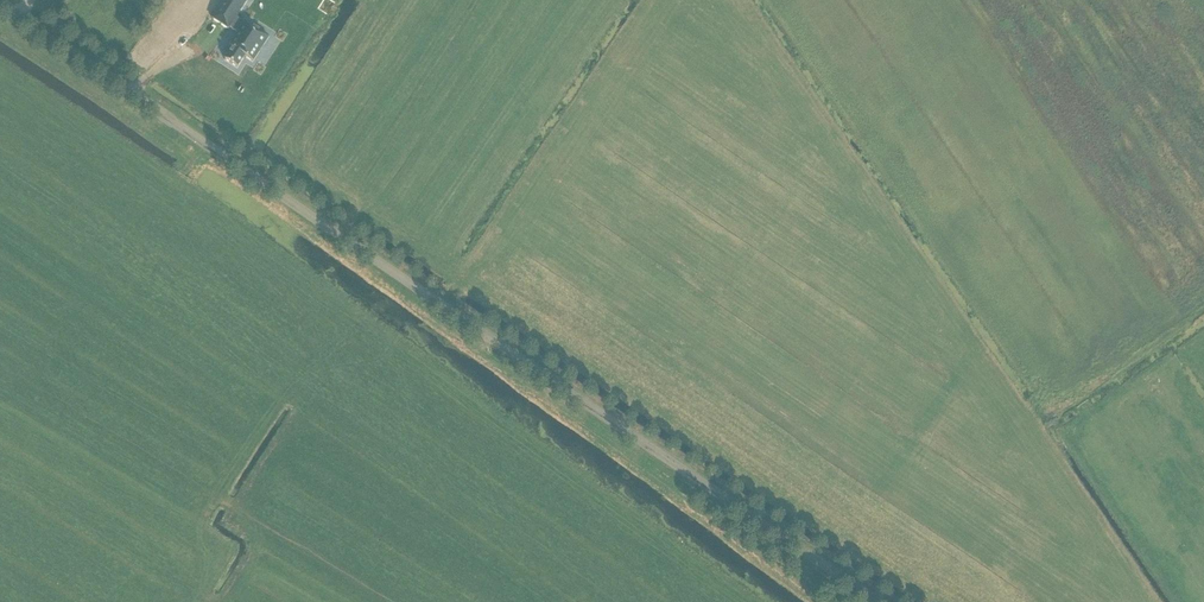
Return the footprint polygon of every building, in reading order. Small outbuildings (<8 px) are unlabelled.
[(162,15),(193,36),(218,0),(172,0),(162,15)] [(224,0),(219,0),(200,27),(216,38),(218,36),(225,41),(218,51),(216,54),(220,57),(212,68),(224,76),(231,65),(240,70),(256,47),(232,30),(231,33),(223,27),(236,8),(224,0)]
